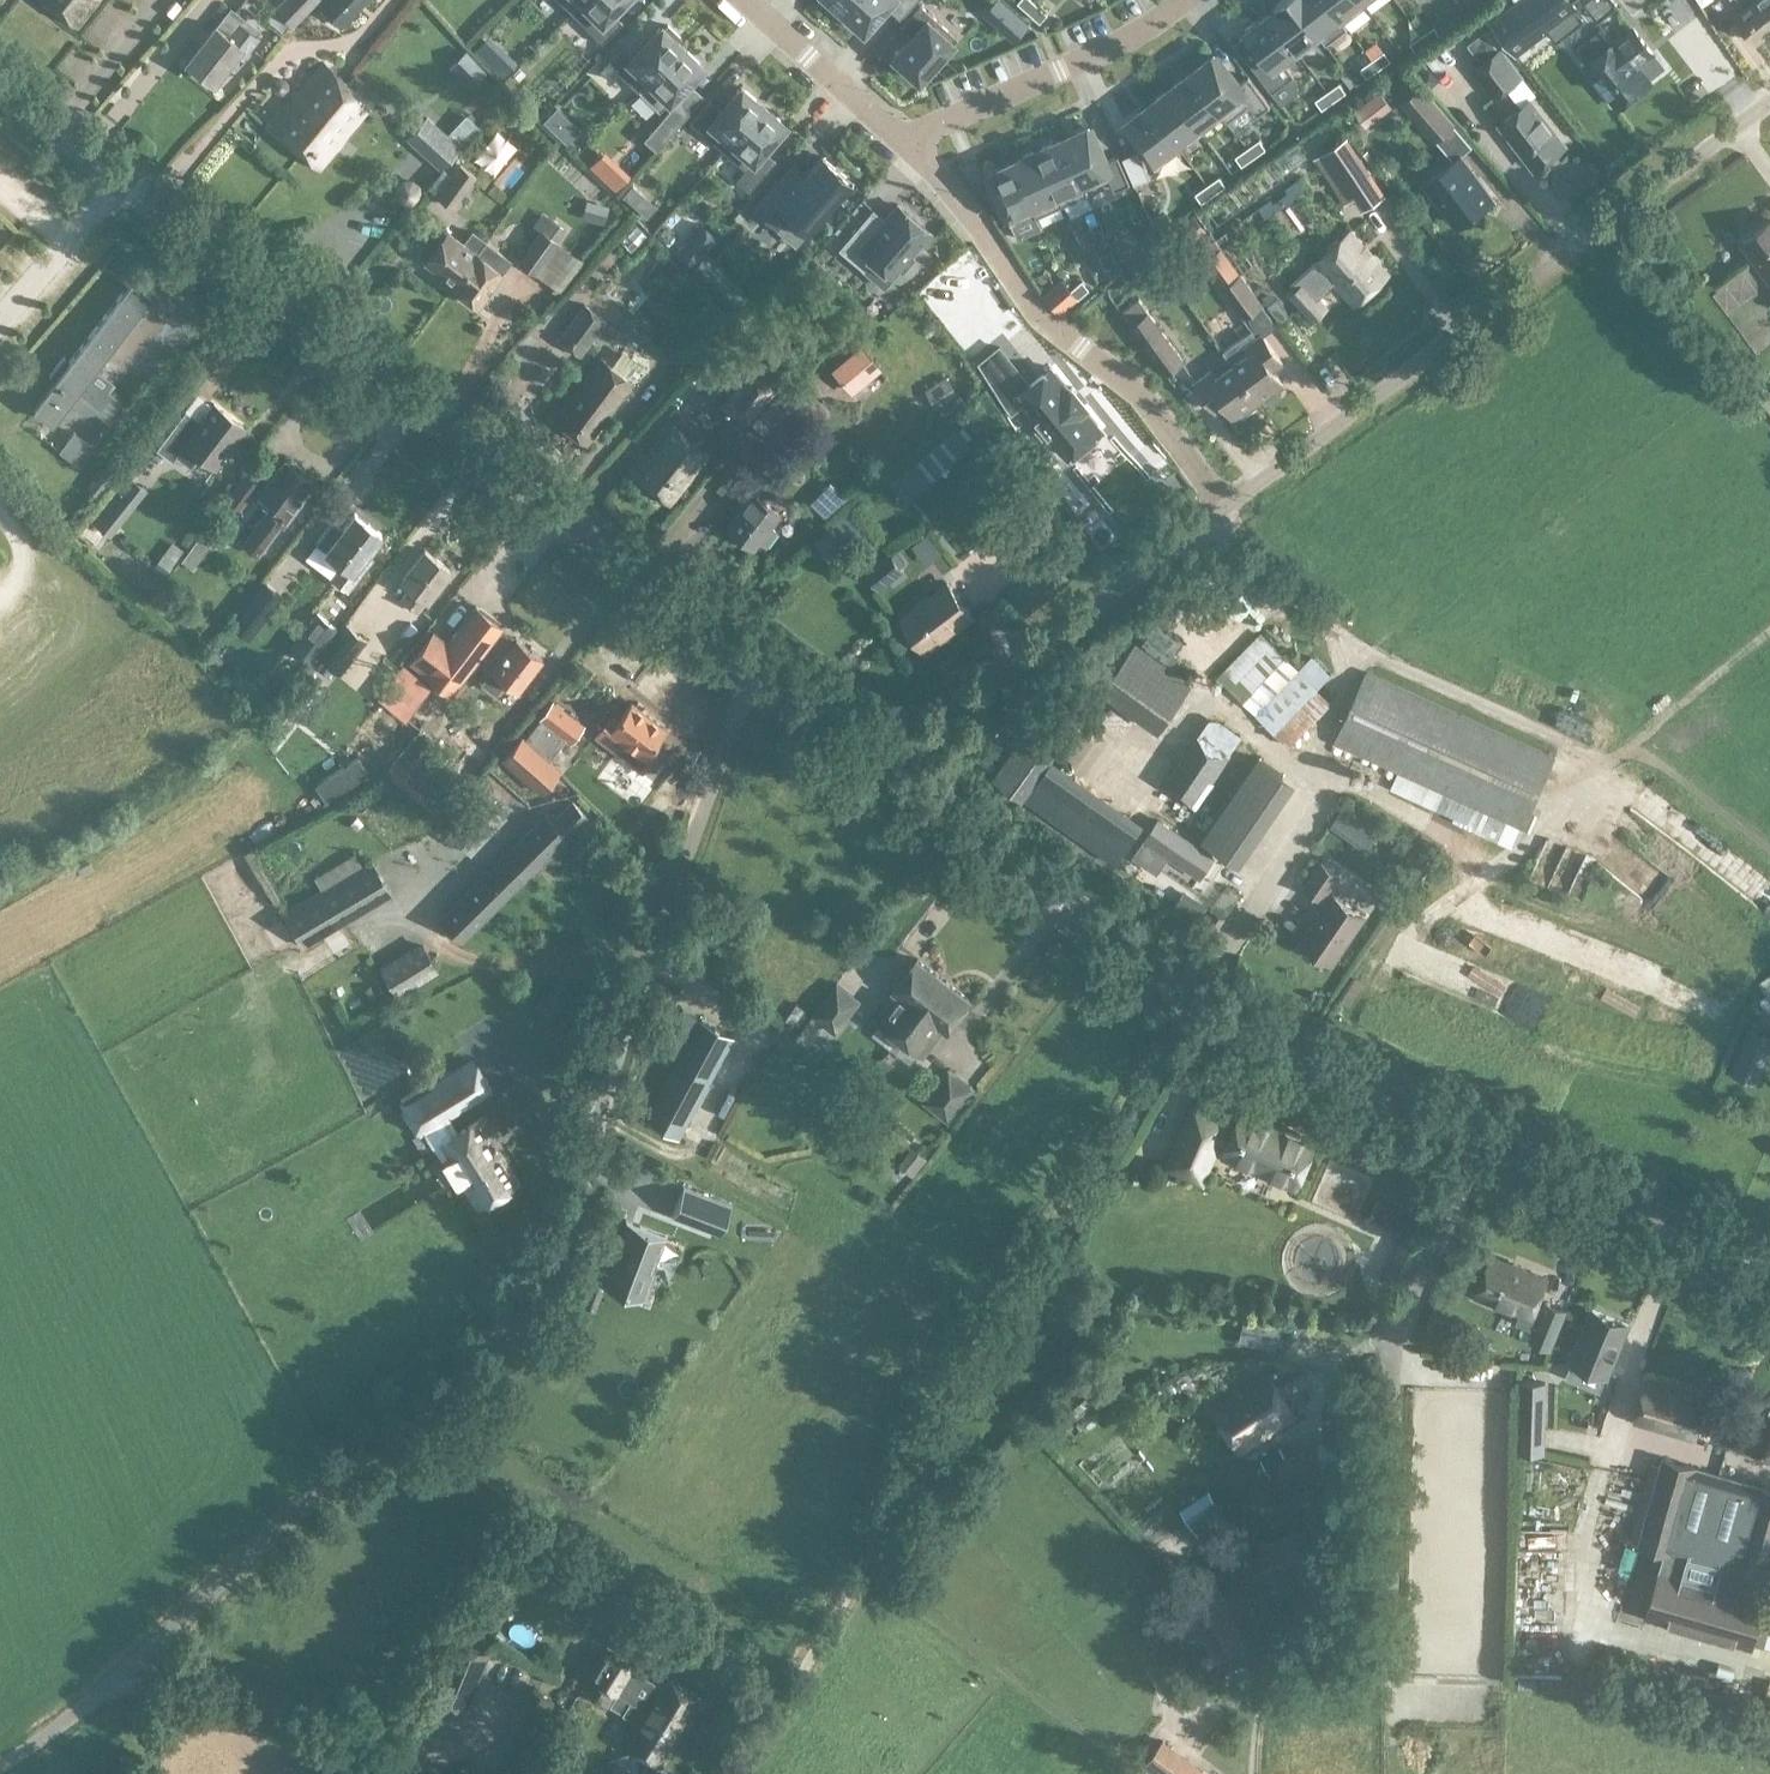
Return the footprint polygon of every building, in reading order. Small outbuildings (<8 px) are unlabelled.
[(78,25),(98,0),(45,0),(78,25)] [(274,9),(293,26),(318,0),(282,0),(274,9)] [(320,6),(341,26),(366,0),(325,0),(320,6)] [(571,11),(582,0),(559,0),(571,11)] [(571,11),(602,41),(622,21),(612,11),(622,0),(582,0),(571,11)] [(841,11),(851,0),(829,0),(841,11)] [(841,11),(862,30),(885,5),(900,18),(916,0),(851,0),(841,11)] [(1037,3),(1034,0),(1019,0),(1018,1),(1029,11),(1037,3)] [(1293,0),(1282,0),(1275,5),(1276,6),(1268,12),(1297,50),(1319,33),(1293,0)] [(1319,33),(1326,43),(1348,27),(1344,21),(1343,22),(1339,18),(1341,17),(1328,0),(1293,0),(1319,33)] [(1362,0),(1328,0),(1341,17),(1339,18),(1343,22),(1344,21),(1367,4),(1363,0),(1362,0)] [(1493,20),(1509,42),(1517,53),(1546,31),(1554,42),(1584,19),(1576,9),(1577,7),(1572,0),(1519,0),(1493,20)] [(1735,15),(1756,42),(1769,32),(1769,12),(1761,0),(1746,0),(1749,5),(1735,15)] [(1769,12),(1769,0),(1761,0),(1769,12)] [(1048,13),(1037,3),(1029,11),(1040,21),(1048,13)] [(910,34),(891,56),(918,80),(956,37),(919,4),(900,25),(910,34)] [(215,24),(187,61),(214,82),(228,64),(232,67),(257,36),(255,35),(259,30),(245,18),(231,7),(217,25),(215,24)] [(1017,37),(1030,23),(1018,12),(1005,26),(1017,37)] [(1260,17),(1245,29),(1248,33),(1264,54),(1251,64),(1271,91),(1293,74),(1283,61),(1297,50),(1268,12),(1260,18),(1260,17)] [(638,90),(682,45),(677,40),(680,37),(668,24),(664,28),(661,25),(629,58),(619,48),(599,69),(610,79),(618,70),(638,90)] [(1428,43),(1441,34),(1434,25),(1422,34),(1428,43)] [(1586,65),(1618,106),(1650,80),(1638,64),(1653,52),(1634,28),(1586,65)] [(1468,43),(1483,63),(1475,69),(1495,95),(1522,75),(1502,48),(1499,50),(1484,30),(1468,43)] [(1416,51),(1428,43),(1422,34),(1410,42),(1416,51)] [(702,65),(682,45),(638,90),(659,110),(702,65)] [(1379,68),(1391,59),(1384,50),(1372,58),(1379,68)] [(1270,105),(1248,76),(1236,85),(1214,55),(1191,73),(1221,111),(1220,112),(1227,121),(1249,104),(1257,115),(1270,105)] [(1379,68),(1372,58),(1360,67),(1367,76),(1379,68)] [(331,108),(350,85),(324,63),(272,127),(309,157),(323,140),(317,133),(335,112),(331,108)] [(1221,111),(1191,73),(1169,89),(1199,128),(1220,112),(1221,111)] [(1334,99),(1346,91),(1340,81),(1328,90),(1334,99)] [(1401,101),(1400,102),(1434,141),(1436,140),(1446,151),(1465,134),(1455,123),(1421,84),(1401,101)] [(323,140),(309,157),(320,166),(372,103),(350,85),(331,108),(335,112),(317,133),(323,140)] [(723,150),(763,105),(741,86),(721,110),(708,99),(689,121),(723,150)] [(1199,128),(1169,89),(1148,106),(1177,145),(1199,128)] [(1322,108),(1334,99),(1328,90),(1315,99),(1322,108)] [(1566,144),(1531,98),(1500,122),(1535,167),(1566,144)] [(643,138),(656,150),(687,113),(675,102),(643,138)] [(763,149),(784,123),(763,105),(723,150),(744,168),(735,179),(749,190),(775,159),(763,149)] [(1177,145),(1148,106),(1125,123),(1155,162),(1177,145)] [(440,169),(462,146),(427,115),(406,138),(440,169)] [(1130,182),(1118,155),(1104,161),(1089,127),(1072,134),(1072,135),(1063,139),(1085,188),(1086,188),(1109,177),(1115,189),(1130,182)] [(1361,208),(1385,193),(1349,135),(1314,157),(1343,204),(1354,197),(1361,208)] [(535,144),(545,163),(560,155),(551,136),(535,144)] [(1254,156),(1266,147),(1260,138),(1247,146),(1254,156)] [(1085,188),(1063,139),(1054,143),(1054,142),(1038,150),(1062,205),(1088,193),(1086,188),(1085,188)] [(1254,156),(1247,146),(1235,155),(1242,164),(1254,156)] [(1062,205),(1038,150),(1022,157),(1013,161),(1035,211),(1034,211),(1036,216),(1062,205)] [(1151,177),(1138,150),(1123,157),(1136,184),(1151,177)] [(1461,155),(1425,182),(1456,224),(1473,211),(1475,212),(1494,198),(1461,155)] [(789,214),(807,231),(851,182),(822,156),(799,182),(787,171),(755,207),(777,227),(789,214)] [(1035,211),(1013,161),(1004,165),(987,172),(1009,222),(1034,211),(1035,211)] [(437,196),(453,207),(476,175),(460,163),(437,196)] [(1214,193),(1226,184),(1220,175),(1207,184),(1214,193)] [(1266,217),(1305,189),(1298,179),(1285,188),(1288,192),(1274,201),(1271,198),(1259,207),(1266,217)] [(420,195),(419,185),(412,180),(403,181),(398,187),(397,196),(405,202),(413,202),(420,195)] [(1202,201),(1214,193),(1207,184),(1195,192),(1202,201)] [(867,214),(838,248),(863,269),(871,259),(890,276),(900,265),(904,268),(913,257),(910,254),(929,231),(898,205),(885,219),(885,220),(879,221),(877,223),(868,215),(867,214)] [(518,260),(535,273),(566,229),(542,212),(533,225),(540,229),(518,260)] [(1394,243),(1406,237),(1396,216),(1384,222),(1394,243)] [(1769,276),(1769,220),(1743,240),(1769,276)] [(511,227),(497,246),(510,255),(524,236),(511,227)] [(472,230),(462,243),(448,232),(427,261),(456,282),(477,253),(477,254),(487,241),(472,230)] [(1130,231),(1113,246),(1128,262),(1145,247),(1130,231)] [(1316,263),(1294,283),(1297,285),(1304,279),(1318,295),(1333,282),(1341,290),(1354,304),(1389,272),(1351,232),(1341,241),(1316,263)] [(690,266),(700,255),(684,242),(674,253),(690,266)] [(1222,247),(1215,251),(1204,259),(1222,286),(1241,272),(1222,247)] [(487,261),(477,254),(477,253),(456,282),(455,284),(461,288),(460,290),(471,298),(472,297),(479,302),(511,259),(497,248),(487,261)] [(1112,249),(1099,254),(1106,269),(1113,277),(1124,267),(1117,259),(1112,249)] [(1145,285),(1147,286),(1147,287),(1148,287),(1149,288),(1150,288),(1151,288),(1152,289),(1153,289),(1154,289),(1155,289),(1156,288),(1157,288),(1158,288),(1159,287),(1160,287),(1160,286),(1161,285),(1162,285),(1162,284),(1163,283),(1163,282),(1163,281),(1164,280),(1164,279),(1164,278),(1164,277),(1164,276),(1163,275),(1163,274),(1163,273),(1162,272),(1161,271),(1160,270),(1159,269),(1158,269),(1157,268),(1156,268),(1155,267),(1154,267),(1153,267),(1152,267),(1151,268),(1150,268),(1149,268),(1148,269),(1147,269),(1147,270),(1146,270),(1145,271),(1145,272),(1144,272),(1144,273),(1143,274),(1143,275),(1143,276),(1143,277),(1143,278),(1143,279),(1143,280),(1143,281),(1143,282),(1144,283),(1144,284),(1145,285)] [(1264,303),(1241,272),(1222,286),(1244,318),(1264,303)] [(1078,298),(1090,288),(1082,279),(1071,289),(1078,298)] [(1287,294),(1312,322),(1329,307),(1304,279),(1297,285),(1287,294)] [(53,421),(57,415),(60,417),(96,411),(111,423),(126,404),(106,388),(112,381),(94,367),(150,294),(132,280),(35,407),(53,421)] [(1078,298),(1071,289),(1064,281),(1046,296),(1061,313),(1078,298)] [(1120,310),(1143,343),(1166,375),(1186,360),(1163,329),(1140,297),(1120,310)] [(1281,321),(1289,315),(1277,297),(1269,303),(1281,321)] [(714,298),(664,351),(684,371),(735,317),(714,298)] [(607,320),(584,303),(558,338),(580,356),(607,320)] [(1252,329),(1223,350),(1235,365),(1261,401),(1264,398),(1266,401),(1271,402),(1282,395),(1283,390),(1281,387),(1284,384),(1274,370),(1284,362),(1264,335),(1262,332),(1257,336),(1252,329)] [(169,332),(134,370),(155,388),(189,351),(169,332)] [(207,373),(219,386),(253,354),(241,342),(207,373)] [(851,355),(834,373),(853,392),(880,366),(860,346),(851,355)] [(1000,346),(981,362),(1012,411),(1024,401),(1036,417),(1031,421),(1045,438),(1050,433),(1069,456),(1102,429),(1084,407),(1088,404),(1085,401),(1075,389),(1073,386),(1069,389),(1051,367),(1030,383),(1023,375),(1000,346)] [(632,380),(601,358),(557,419),(587,441),(632,380)] [(1261,401),(1235,365),(1217,378),(1211,369),(1195,381),(1217,411),(1227,404),(1237,418),(1261,401)] [(774,390),(773,389),(751,371),(722,406),(745,425),(774,390)] [(939,409),(960,396),(946,375),(925,389),(939,409)] [(812,393),(794,376),(757,415),(776,432),(812,393)] [(1762,383),(1752,391),(1769,412),(1769,392),(1762,383)] [(186,411),(157,449),(173,461),(178,455),(192,465),(201,453),(216,465),(245,426),(214,403),(200,421),(186,411)] [(672,423),(632,473),(670,503),(710,453),(672,423)] [(959,427),(891,481),(906,500),(974,444),(959,427)] [(87,477),(102,460),(82,443),(67,459),(87,477)] [(259,552),(281,524),(284,526),(302,502),(297,499),(312,480),(301,472),(301,467),(293,460),(288,462),(285,460),(262,491),(260,493),(273,503),(268,511),(245,541),(259,552)] [(100,467),(85,485),(99,496),(113,477),(100,467)] [(727,498),(743,480),(731,470),(716,488),(727,498)] [(256,486),(259,482),(246,472),(227,497),(240,507),(249,496),(256,486)] [(828,517),(847,497),(830,481),(811,501),(828,517)] [(776,531),(769,526),(778,513),(751,494),(727,527),(753,547),(758,540),(765,545),(776,531)] [(121,519),(116,515),(124,504),(115,497),(94,523),(109,535),(121,519)] [(333,521),(316,542),(326,550),(341,562),(330,577),(348,590),(373,559),(366,554),(382,533),(355,513),(343,528),(333,521)] [(849,514),(815,541),(829,560),(863,532),(849,514)] [(402,579),(410,586),(400,599),(418,612),(451,569),(425,549),(402,579)] [(888,552),(866,570),(880,589),(903,570),(900,567),(891,556),(888,552)] [(283,595),(262,579),(229,622),(250,638),(283,595)] [(927,650),(973,615),(948,582),(902,618),(927,650)] [(423,674),(451,695),(505,626),(476,604),(448,640),(434,629),(409,661),(424,673),(423,674)] [(301,639),(294,648),(314,662),(320,653),(337,629),(317,615),(301,639)] [(339,673),(367,639),(348,624),(320,658),(339,673)] [(1218,674),(1288,745),(1332,702),(1316,687),(1330,673),(1313,655),(1299,669),(1261,631),(1218,674)] [(517,637),(491,671),(482,682),(496,693),(505,682),(517,691),(544,658),(517,637)] [(540,664),(520,700),(530,706),(550,669),(540,664)] [(1556,756),(1367,670),(1334,743),(1524,828),(1556,756)] [(1184,724),(1173,716),(1186,699),(1151,674),(1123,712),(1168,746),(1184,724)] [(444,740),(461,718),(408,678),(392,700),(444,740)] [(287,726),(300,709),(287,698),(274,715),(287,726)] [(523,735),(502,758),(540,792),(561,768),(550,758),(564,741),(569,744),(585,724),(553,699),(537,719),(538,720),(525,736),(523,735)] [(611,709),(591,736),(614,753),(641,773),(661,747),(653,742),(665,726),(633,701),(621,716),(611,709)] [(1197,735),(1162,785),(1196,809),(1231,755),(1197,735)] [(1083,804),(1097,791),(1083,775),(1069,787),(1083,804)] [(1380,776),(1373,793),(1417,810),(1424,793),(1380,776)] [(1241,841),(1256,849),(1287,789),(1272,781),(1241,841)] [(471,852),(506,814),(479,789),(444,827),(471,852)] [(1429,797),(1423,811),(1447,821),(1453,807),(1429,797)] [(390,798),(374,827),(394,838),(410,810),(390,798)] [(546,814),(442,917),(457,933),(462,938),(574,826),(587,814),(573,800),(553,820),(546,814)] [(1747,897),(1762,876),(1655,801),(1641,821),(1747,897)] [(1482,832),(1485,816),(1454,811),(1452,827),(1482,832)] [(417,819),(400,838),(423,859),(441,841),(417,819)] [(1135,853),(1134,856),(1156,871),(1169,853),(1199,874),(1211,857),(1158,820),(1135,853)] [(1509,851),(1521,856),(1528,840),(1515,835),(1509,851)] [(455,849),(441,865),(457,880),(471,864),(455,849)] [(392,894),(371,859),(284,911),(304,947),(392,894)] [(1305,886),(1323,898),(1339,874),(1321,862),(1305,886)] [(1216,876),(1232,887),(1242,874),(1226,863),(1216,876)] [(1185,890),(1175,906),(1198,921),(1207,905),(1185,890)] [(1365,915),(1333,893),(1300,941),(1333,963),(1365,915)] [(398,996),(438,970),(419,940),(379,966),(398,996)] [(918,1007),(942,977),(918,959),(894,989),(898,992),(877,1019),(900,1037),(921,1009),(918,1007)] [(921,1009),(900,1037),(923,1054),(944,1027),(948,1030),(971,999),(942,977),(918,1007),(921,1009)] [(837,983),(813,1015),(837,1033),(861,1000),(837,983)] [(647,1118),(680,1137),(735,1037),(701,1018),(647,1118)] [(1751,1024),(1731,1073),(1757,1085),(1769,1054),(1769,1033),(1751,1024)] [(403,1099),(399,1101),(401,1105),(399,1106),(415,1131),(416,1130),(419,1133),(422,1131),(420,1127),(434,1118),(447,1138),(435,1146),(457,1181),(455,1183),(456,1184),(463,1179),(478,1203),(488,1198),(488,1199),(498,1193),(498,1192),(515,1181),(496,1150),(494,1152),(483,1135),(491,1130),(482,1116),(481,1114),(471,1121),(469,1119),(457,1126),(450,1115),(492,1090),(489,1085),(491,1083),(477,1059),(474,1061),(471,1056),(429,1081),(427,1078),(401,1094),(403,1099)] [(925,1101),(949,1119),(974,1087),(949,1069),(925,1101)] [(1229,1143),(1224,1154),(1294,1185),(1313,1141),(1243,1110),(1235,1129),(1224,1124),(1225,1120),(1194,1107),(1169,1164),(1200,1178),(1217,1138),(1229,1143)] [(913,1175),(927,1157),(913,1146),(898,1163),(913,1175)] [(720,1234),(731,1204),(683,1186),(672,1216),(720,1234)] [(1368,1218),(1400,1235),(1409,1218),(1377,1201),(1368,1218)] [(652,1271),(666,1234),(626,1219),(625,1220),(624,1220),(602,1276),(607,1278),(607,1277),(616,1281),(615,1282),(630,1288),(631,1286),(640,1290),(648,1269),(652,1271)] [(1424,1246),(1402,1235),(1382,1277),(1405,1288),(1424,1246)] [(1492,1257),(1477,1294),(1521,1312),(1518,1321),(1535,1329),(1531,1340),(1551,1348),(1566,1310),(1546,1302),(1544,1309),(1535,1305),(1546,1278),(1492,1257)] [(1629,1324),(1593,1309),(1571,1361),(1607,1376),(1629,1324)] [(1282,1323),(1245,1315),(1239,1342),(1277,1350),(1282,1323)] [(1639,1329),(1628,1367),(1646,1372),(1657,1335),(1639,1329)] [(1242,1452),(1297,1416),(1267,1372),(1213,1409),(1242,1452)] [(1427,1385),(1448,1386),(1448,1373),(1428,1372),(1427,1385)] [(1596,1400),(1602,1388),(1577,1375),(1570,1388),(1596,1400)] [(1522,1382),(1520,1451),(1544,1452),(1546,1382),(1522,1382)] [(1637,1419),(1694,1436),(1705,1399),(1647,1382),(1637,1419)] [(1291,1461),(1280,1445),(1260,1459),(1271,1475),(1291,1461)] [(1665,1457),(1640,1541),(1665,1548),(1645,1615),(1750,1645),(1769,1578),(1769,1574),(1769,1488),(1761,1486),(1696,1467),(1696,1466),(1665,1457)] [(1226,1517),(1209,1489),(1180,1507),(1198,1535),(1226,1517)] [(1313,1529),(1258,1544),(1268,1579),(1323,1564),(1313,1529)] [(1213,1574),(1178,1595),(1171,1599),(1189,1630),(1195,1626),(1215,1660),(1246,1641),(1227,1607),(1231,1605),(1213,1574)] [(467,1710),(490,1652),(450,1636),(427,1695),(467,1710)] [(607,1646),(589,1675),(618,1692),(643,1708),(682,1732),(702,1699),(663,1675),(657,1684),(632,1669),(635,1664),(607,1646)] [(682,1732),(618,1692),(610,1705),(635,1720),(622,1740),(650,1758),(640,1773),(655,1773),(653,1772),(658,1763),(661,1765),(682,1732)] [(528,1701),(500,1773),(528,1773),(552,1710),(528,1701)] [(1157,1773),(1206,1773),(1163,1741),(1145,1765),(1157,1773)]
